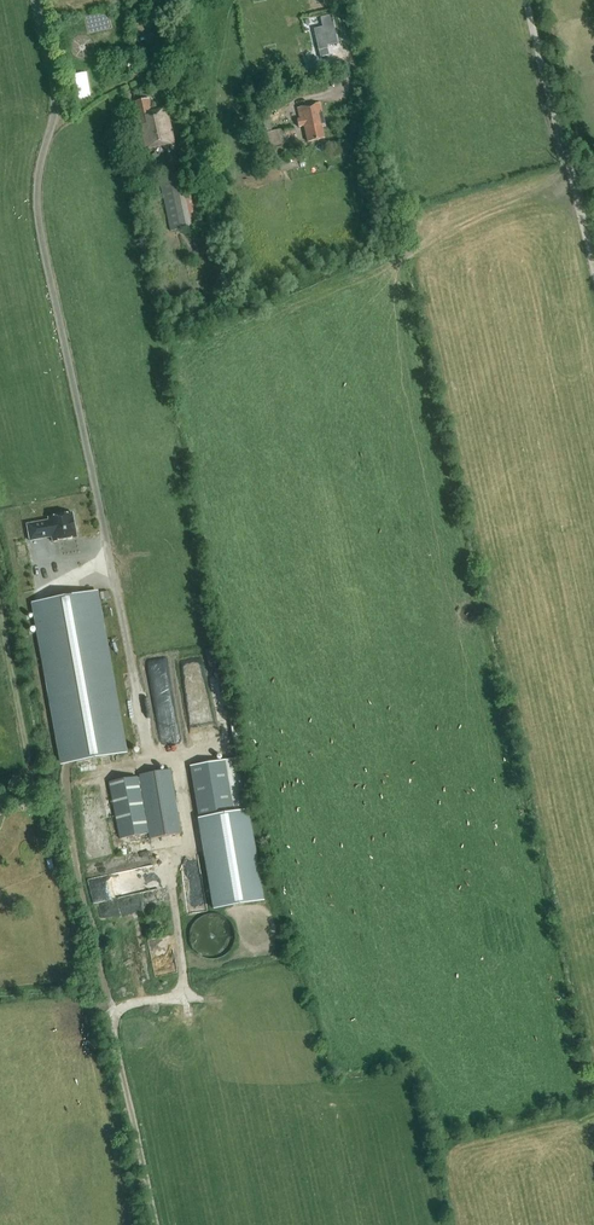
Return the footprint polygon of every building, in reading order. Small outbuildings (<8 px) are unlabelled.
[(340,45),(335,23),(315,28),(319,49),(340,45)] [(171,85),(173,94),(189,91),(187,82),(171,85)] [(144,150),(174,142),(166,108),(151,111),(148,99),(135,102),(139,118),(137,118),(144,150)] [(321,127),(324,126),(320,104),(298,108),(300,119),(297,120),(298,127),(304,126),(307,143),(324,139),(321,127)] [(126,138),(135,136),(131,121),(123,124),(126,138)] [(284,128),(286,135),(295,134),(293,127),(284,128)] [(269,150),(282,147),(286,147),(285,143),(287,143),(286,135),(284,128),(267,132),(270,149),(269,149),(269,150)] [(282,147),(269,150),(272,164),(285,162),(282,147)] [(202,225),(196,193),(188,195),(181,157),(156,161),(170,231),(202,225)] [(51,537),(52,542),(77,538),(72,514),(48,518),(48,521),(26,525),(29,541),(51,537)] [(124,753),(95,592),(33,603),(62,764),(124,753)] [(191,766),(199,819),(233,813),(224,760),(191,766)] [(149,839),(181,833),(170,770),(138,775),(138,777),(110,782),(119,838),(149,834),(149,839)] [(233,813),(199,819),(198,819),(213,910),(265,902),(249,810),(233,813)] [(89,878),(94,902),(134,893),(129,869),(89,878)] [(179,972),(174,948),(170,949),(167,936),(149,939),(156,976),(179,972)]
